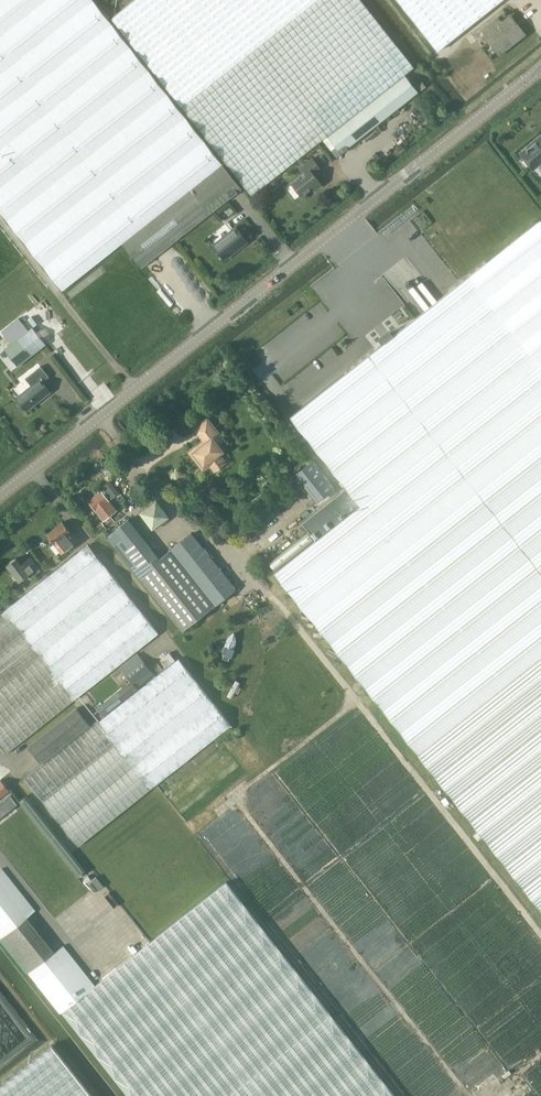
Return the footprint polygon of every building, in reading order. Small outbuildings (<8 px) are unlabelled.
[(62,290),(122,243),(222,164),(93,0),(0,0),(0,212),(62,290)] [(112,19),(252,196),(328,136),(341,153),(419,92),(404,74),(414,67),(362,0),(136,0),(112,19)] [(438,51),(502,0),(398,0),(438,51)] [(486,36),(499,53),(523,34),(510,17),(486,36)] [(528,146),(528,148),(521,153),(524,157),(522,159),(522,161),(525,165),(528,166),(530,164),(533,169),(540,162),(540,135),(528,146)] [(313,174),(320,168),(312,158),(301,167),(305,172),(291,182),(302,196),(312,187),(314,189),(321,184),(313,174)] [(241,188),(222,164),(122,243),(141,267),(241,188)] [(275,572),(418,753),(540,909),(540,220),(540,219),(487,260),(486,262),(486,261),(439,298),(439,299),(415,317),(415,318),(391,336),(388,333),(382,338),(385,341),(345,373),(343,374),(290,416),(346,487),(302,522),(316,539),(275,572)] [(219,255),(221,257),(224,260),(234,252),(233,251),(239,246),(240,247),(247,241),(236,226),(212,245),(220,255),(219,255)] [(32,327),(4,349),(18,367),(46,345),(32,327)] [(25,379),(31,386),(17,397),(27,410),(50,392),(42,382),(49,377),(41,366),(25,379)] [(223,440),(207,420),(195,429),(203,441),(189,452),(197,461),(199,459),(204,465),(208,462),(215,470),(225,463),(218,454),(222,451),(217,445),(223,440)] [(313,460),(299,471),(321,499),(335,488),(313,460)] [(68,484),(63,488),(67,493),(72,489),(68,484)] [(101,492),(89,501),(104,519),(116,510),(101,492)] [(169,516),(157,501),(141,513),(153,528),(169,516)] [(107,536),(136,572),(157,556),(128,519),(107,536)] [(77,539),(63,522),(47,534),(62,553),(72,546),(71,544),(77,539)] [(102,522),(94,528),(100,534),(107,529),(102,522)] [(236,589),(227,577),(191,533),(157,560),(156,559),(142,570),(188,627),(236,589)] [(87,544),(46,577),(16,601),(86,689),(158,633),(141,612),(104,565),(87,544)] [(29,574),(32,577),(41,570),(38,567),(39,567),(31,557),(22,564),(17,558),(8,565),(20,581),(29,574)] [(76,697),(6,609),(0,614),(0,747),(5,753),(76,697)] [(224,650),(223,654),(224,654),(223,659),(229,660),(230,657),(232,658),(235,649),(234,649),(236,645),(237,641),(237,637),(236,635),(234,632),(230,634),(229,636),(227,639),(226,642),(225,646),(224,647),(223,650),(224,650)] [(103,716),(124,699),(155,674),(137,652),(121,666),(132,680),(97,708),(103,716)] [(171,662),(164,653),(157,658),(164,668),(171,662)] [(230,727),(179,659),(107,716),(99,723),(97,720),(90,726),(76,708),(28,746),(42,764),(24,778),(77,847),(230,727)] [(9,790),(1,780),(0,781),(0,797),(9,790)] [(0,805),(0,818),(17,805),(10,797),(0,805)] [(0,870),(0,936),(1,937),(29,973),(60,1012),(61,1011),(129,1095),(397,1095),(225,880),(94,984),(64,945),(55,952),(27,916),(36,910),(3,868),(0,870)] [(52,1045),(0,1087),(0,1095),(92,1095),(52,1045)]
